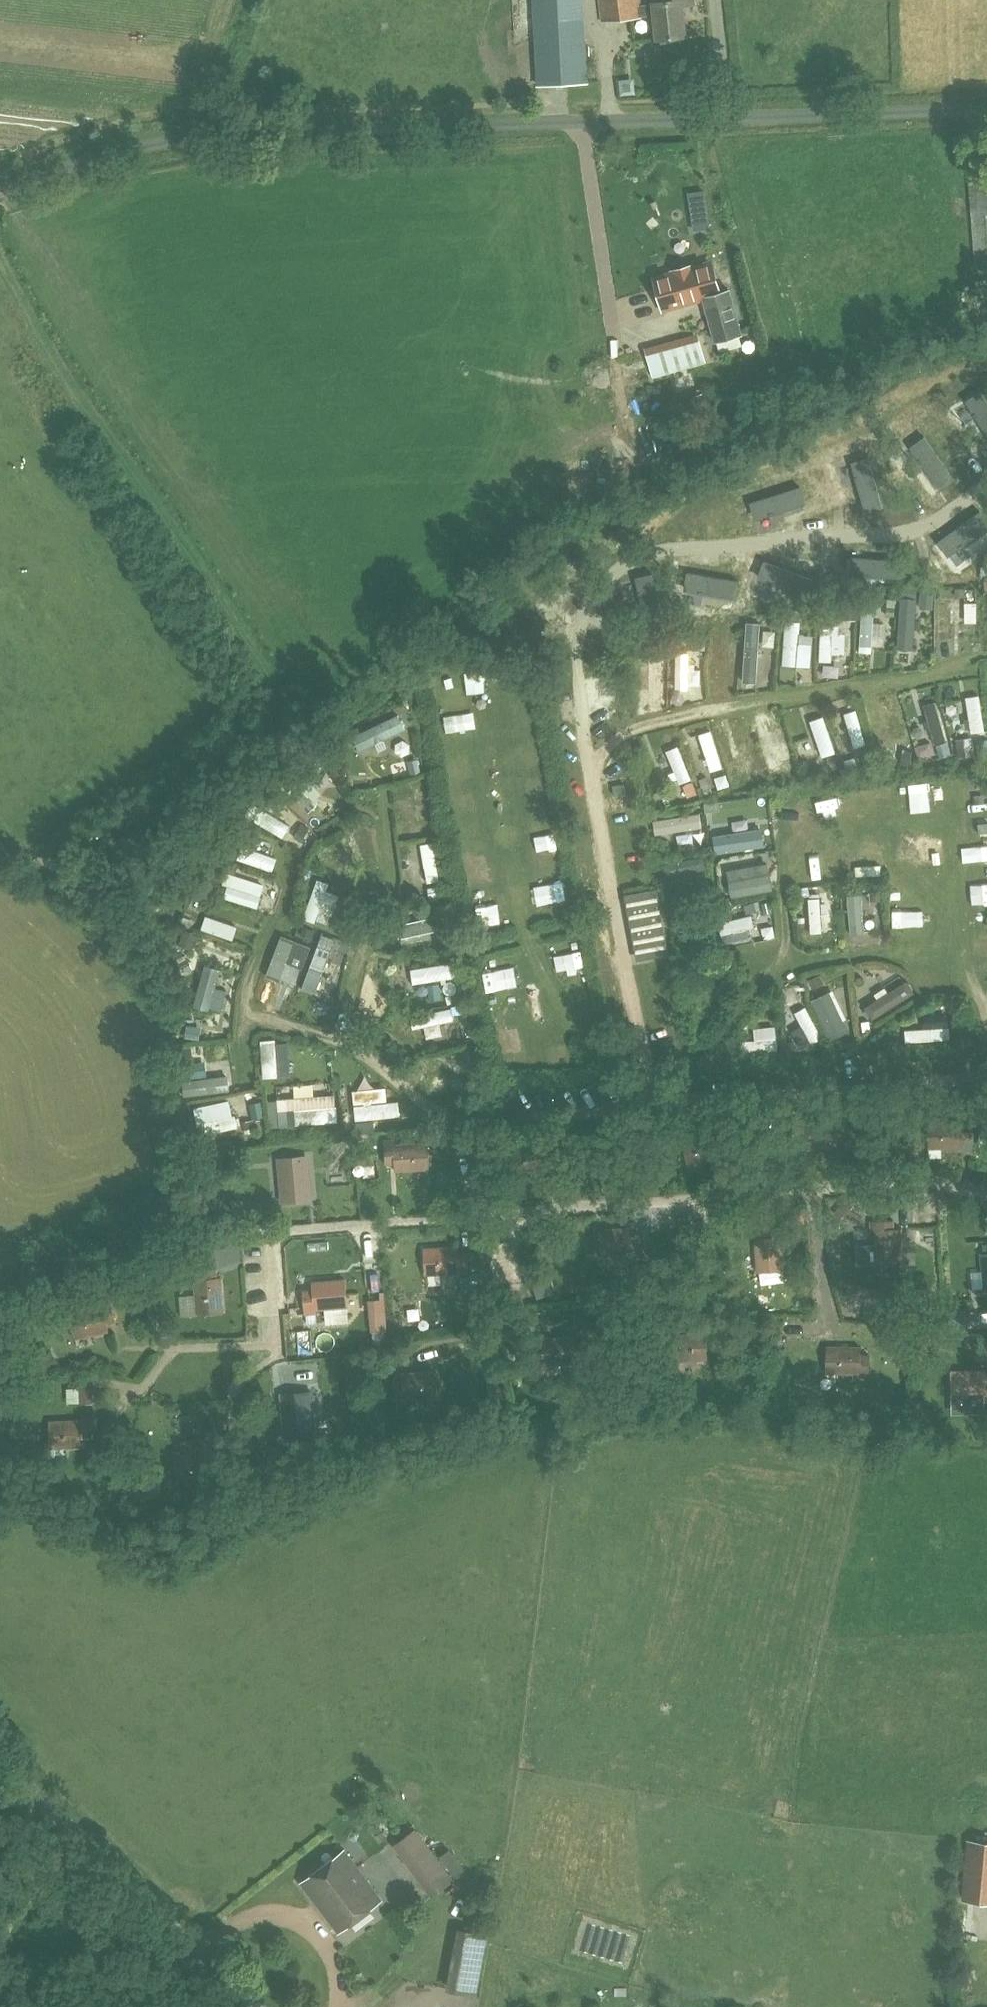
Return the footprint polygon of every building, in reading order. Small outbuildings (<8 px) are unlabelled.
[(534,1),(539,85),(586,82),(581,0),(534,0),(534,1)] [(640,4),(640,0),(599,0),(601,21),(641,16),(641,15),(640,4)] [(655,1),(653,1),(653,3),(640,4),(641,15),(654,13),(657,38),(686,35),(682,4),(694,2),(694,0),(655,0),(655,1)] [(986,208),(986,174),(976,175),(978,209),(986,208)] [(691,207),(706,205),(704,192),(689,194),(691,207)] [(703,298),(715,341),(742,334),(729,290),(719,292),(711,262),(691,268),(691,266),(674,270),(674,273),(655,278),(663,309),(703,298)] [(652,374),(705,360),(698,334),(645,349),(652,374)] [(697,411),(708,408),(703,390),(692,394),(697,411)] [(654,895),(633,899),(626,901),(626,904),(634,940),(637,955),(665,950),(662,935),(654,895)] [(823,1142),(838,1140),(836,1118),(804,1121),(803,1116),(793,1117),(795,1141),(796,1141),(796,1139),(804,1138),(805,1147),(824,1146),(823,1142)] [(970,1140),(971,1140),(971,1116),(960,1116),(960,1121),(928,1122),(928,1144),(943,1144),(943,1148),(962,1148),(962,1138),(970,1138),(970,1140)] [(709,1149),(713,1149),(718,1149),(718,1139),(713,1139),(712,1130),(703,1130),(703,1122),(705,1122),(705,1121),(681,1122),(681,1133),(686,1133),(687,1165),(710,1164),(709,1149)] [(414,1165),(429,1164),(428,1141),(395,1143),(395,1139),(384,1139),(386,1163),(387,1163),(387,1161),(395,1161),(396,1170),(415,1169),(414,1165)] [(305,1185),(309,1184),(307,1165),(297,1166),(297,1158),(299,1158),(299,1157),(275,1159),(276,1170),(281,1169),(284,1202),(306,1200),(305,1185)] [(899,1248),(903,1247),(902,1228),(892,1229),(892,1221),(894,1221),(894,1220),(870,1221),(870,1232),(875,1231),(877,1264),(900,1262),(899,1248)] [(757,1239),(759,1273),(786,1271),(783,1239),(788,1238),(787,1228),(763,1229),(764,1230),(766,1230),(766,1238),(757,1239)] [(458,1277),(469,1276),(467,1252),(466,1252),(466,1254),(458,1255),(457,1245),(438,1246),(438,1251),(424,1252),(425,1274),(458,1272),(458,1277)] [(218,1296),(222,1296),(221,1277),(212,1277),(211,1269),(213,1269),(213,1268),(189,1270),(190,1281),(195,1280),(197,1312),(219,1311),(218,1296)] [(317,1309),(348,1306),(345,1279),(312,1282),(313,1290),(304,1291),(306,1313),(317,1312),(317,1309)] [(115,1322),(116,1322),(111,1298),(101,1300),(102,1305),(70,1312),(74,1334),(89,1331),(90,1335),(109,1331),(107,1322),(114,1320),(115,1322)] [(311,1330),(298,1331),(299,1351),(313,1350),(311,1330)] [(685,1360),(708,1358),(706,1335),(691,1336),(691,1332),(671,1334),(672,1343),(664,1344),(664,1342),(663,1342),(665,1366),(676,1365),(676,1373),(686,1372),(685,1360)] [(576,1365),(586,1364),(585,1340),(584,1340),(584,1342),(576,1343),(575,1334),(556,1335),(556,1339),(541,1340),(543,1363),(575,1360),(576,1365)] [(869,1377),(869,1353),(868,1353),(868,1355),(860,1355),(860,1346),(841,1345),(841,1349),(826,1349),(826,1372),(858,1372),(858,1377),(869,1377)] [(51,1350),(29,1364),(38,1378),(60,1364),(51,1350)] [(986,1398),(986,1376),(984,1376),(984,1367),(965,1367),(965,1371),(950,1372),(951,1395),(983,1393),(984,1398),(986,1398)] [(406,1399),(438,1396),(435,1373),(421,1375),(420,1371),(401,1373),(402,1382),(394,1383),(394,1381),(393,1381),(396,1405),(406,1404),(406,1399)] [(310,1404),(315,1403),(314,1392),(290,1394),(290,1395),(292,1395),(292,1403),(283,1404),(284,1423),(289,1423),(290,1437),(312,1436),(310,1404)] [(83,1451),(94,1451),(93,1427),(92,1427),(92,1429),(84,1429),(84,1420),(65,1420),(65,1424),(50,1424),(50,1447),(83,1446),(83,1451)] [(392,1833),(382,1820),(374,1826),(383,1839),(392,1833)] [(415,1829),(394,1844),(413,1869),(433,1854),(415,1829)] [(969,1841),(964,1898),(986,1901),(986,1843),(969,1841)] [(344,1849),(302,1881),(323,1910),(339,1931),(381,1899),(365,1878),(344,1849)] [(453,1977),(451,1989),(456,1990),(476,1994),(480,1969),(460,1965),(456,1965),(453,1977)]
